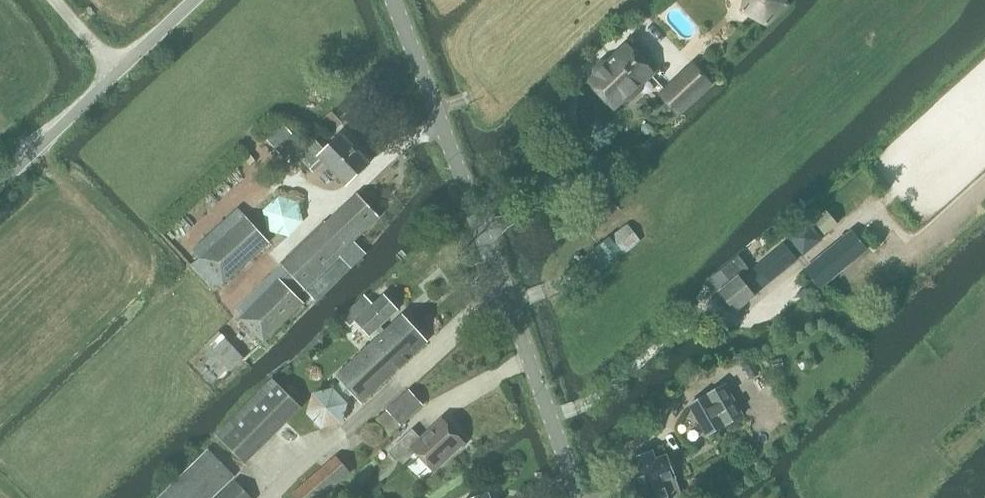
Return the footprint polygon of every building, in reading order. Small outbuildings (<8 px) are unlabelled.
[(744,11),(768,24),(787,5),(785,0),(746,0),(744,11)] [(627,46),(589,81),(614,108),(627,96),(630,100),(642,90),(638,86),(652,73),(627,46)] [(694,66),(662,95),(680,113),(711,84),(694,66)] [(283,123),(266,139),(284,159),(290,154),(300,157),(314,172),(326,161),(348,184),(369,165),(356,152),(355,154),(351,151),(353,149),(341,136),(325,151),(316,142),(307,150),(283,123)] [(254,162),(250,157),(245,161),(249,166),(254,162)] [(326,222),(281,264),(306,290),(318,302),(357,262),(360,264),(365,259),(362,256),(366,253),(354,241),(379,218),(357,194),(327,223),(326,222)] [(829,209),(815,221),(826,234),(840,222),(829,209)] [(246,217),(201,259),(224,284),(269,243),(246,217)] [(806,225),(790,238),(803,254),(819,241),(806,225)] [(563,275),(576,291),(637,241),(625,226),(563,275)] [(852,236),(809,272),(821,287),(865,252),(852,236)] [(739,256),(710,280),(736,312),(755,296),(754,295),(798,259),(785,244),(745,277),(743,274),(750,268),(739,256)] [(280,279),(240,318),(265,342),(304,302),(280,279)] [(375,330),(378,333),(383,329),(381,326),(398,310),(383,295),(373,305),(365,295),(341,317),(350,326),(356,321),(369,335),(375,330)] [(383,329),(378,333),(380,335),(337,375),(362,403),(427,342),(402,316),(385,331),(383,329)] [(208,343),(233,369),(245,357),(220,331),(208,343)] [(781,359),(772,361),(773,369),(783,367),(781,359)] [(725,385),(690,405),(708,436),(743,416),(725,385)] [(387,410),(401,425),(423,405),(410,390),(387,410)] [(403,463),(416,451),(434,471),(464,443),(442,420),(421,440),(413,431),(392,451),(403,463)] [(235,476),(209,449),(160,497),(212,497),(235,476)] [(668,456),(655,461),(652,451),(631,459),(646,497),(684,497),(668,456)] [(296,497),(322,497),(352,472),(337,455),(292,494),(296,497)] [(235,481),(218,497),(252,497),(235,481)]
